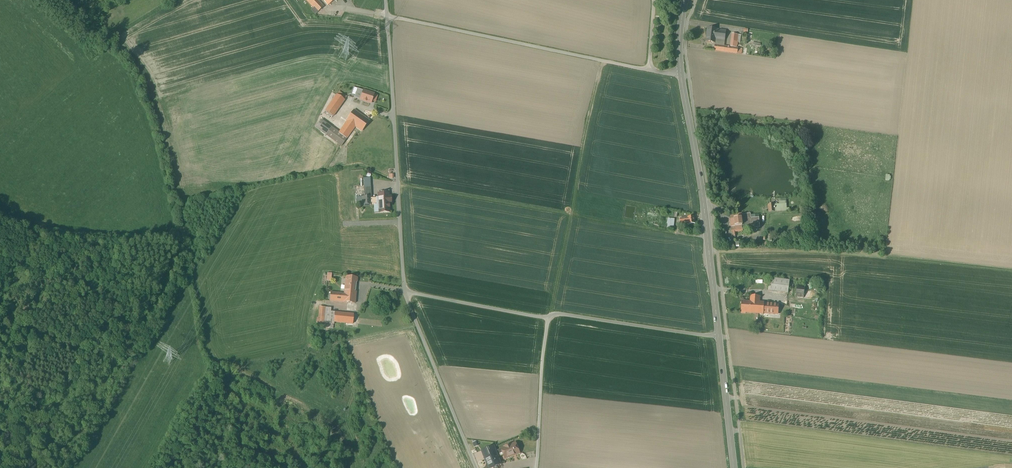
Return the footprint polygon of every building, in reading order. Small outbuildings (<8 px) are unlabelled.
[(316,13),(322,8),(315,0),(304,0),(316,13)] [(715,29),(706,28),(704,43),(713,45),(714,41),(725,42),(726,34),(715,33),(715,29)] [(729,47),(714,44),(713,52),(742,56),(743,49),(738,48),(740,36),(731,34),(729,47)] [(377,94),(353,87),(350,97),(370,103),(371,101),(375,103),(377,94)] [(324,112),(333,117),(344,102),(335,96),(324,112)] [(355,128),(372,141),(383,126),(356,109),(338,133),(321,120),(315,128),(340,147),(355,128)] [(364,175),(353,175),(354,197),(365,196),(364,175)] [(379,213),(389,212),(389,201),(391,201),(391,197),(388,198),(388,193),(379,194),(379,200),(379,206),(379,213)] [(371,200),(371,197),(357,197),(357,205),(371,205),(371,200)] [(778,203),(768,205),(768,211),(773,212),(790,211),(789,208),(786,208),(786,200),(778,201),(778,203)] [(750,213),(729,215),(731,235),(735,235),(735,233),(744,233),(743,230),(760,228),(758,218),(750,218),(750,213)] [(693,217),(680,219),(680,224),(687,223),(688,225),(694,225),(693,217)] [(666,228),(673,230),(675,219),(667,219),(666,228)] [(329,291),(328,301),(354,303),(357,277),(344,276),(343,293),(329,291)] [(790,280),(768,277),(767,292),(788,295),(790,280)] [(804,288),(795,287),(794,298),(804,299),(804,288)] [(748,301),(741,301),(740,313),(777,315),(778,303),(762,303),(762,295),(749,295),(748,301)] [(355,326),(356,314),(330,311),(329,308),(318,307),(317,323),(355,326)] [(514,441),(499,447),(503,459),(519,453),(514,441)] [(481,451),(488,467),(492,467),(502,464),(494,445),(481,451)]
